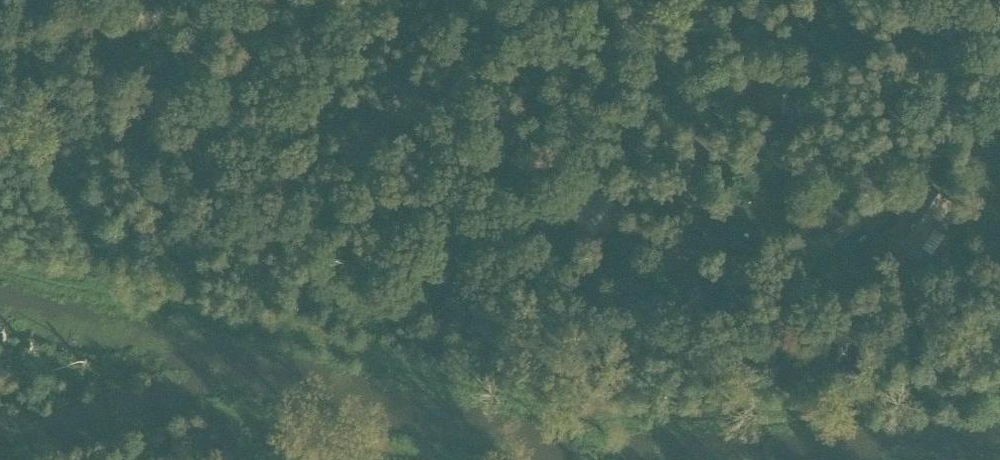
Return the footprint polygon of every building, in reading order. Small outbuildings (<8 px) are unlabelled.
[(696,139),(707,148),(732,169),(742,157),(717,137),(707,127),(696,139)] [(918,249),(920,247),(934,227),(950,203),(927,187),(895,233),(918,249)]
